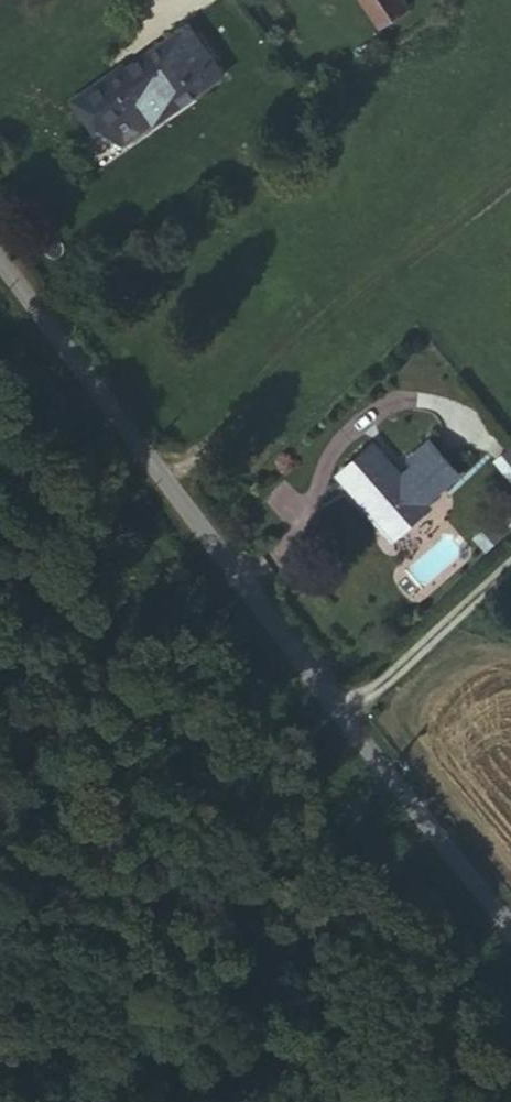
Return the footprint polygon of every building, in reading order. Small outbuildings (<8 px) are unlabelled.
[(394,22),(422,3),(420,0),(379,0),(394,22)] [(204,18),(88,93),(107,122),(137,103),(153,128),(239,72),(204,18)] [(101,136),(108,149),(127,139),(121,126),(101,136)] [(377,441),(342,470),(400,537),(434,508),(430,503),(463,474),(439,446),(406,474),(377,441)] [(510,477),(510,453),(500,461),(510,477)] [(480,538),(491,551),(508,536),(497,523),(480,538)]
